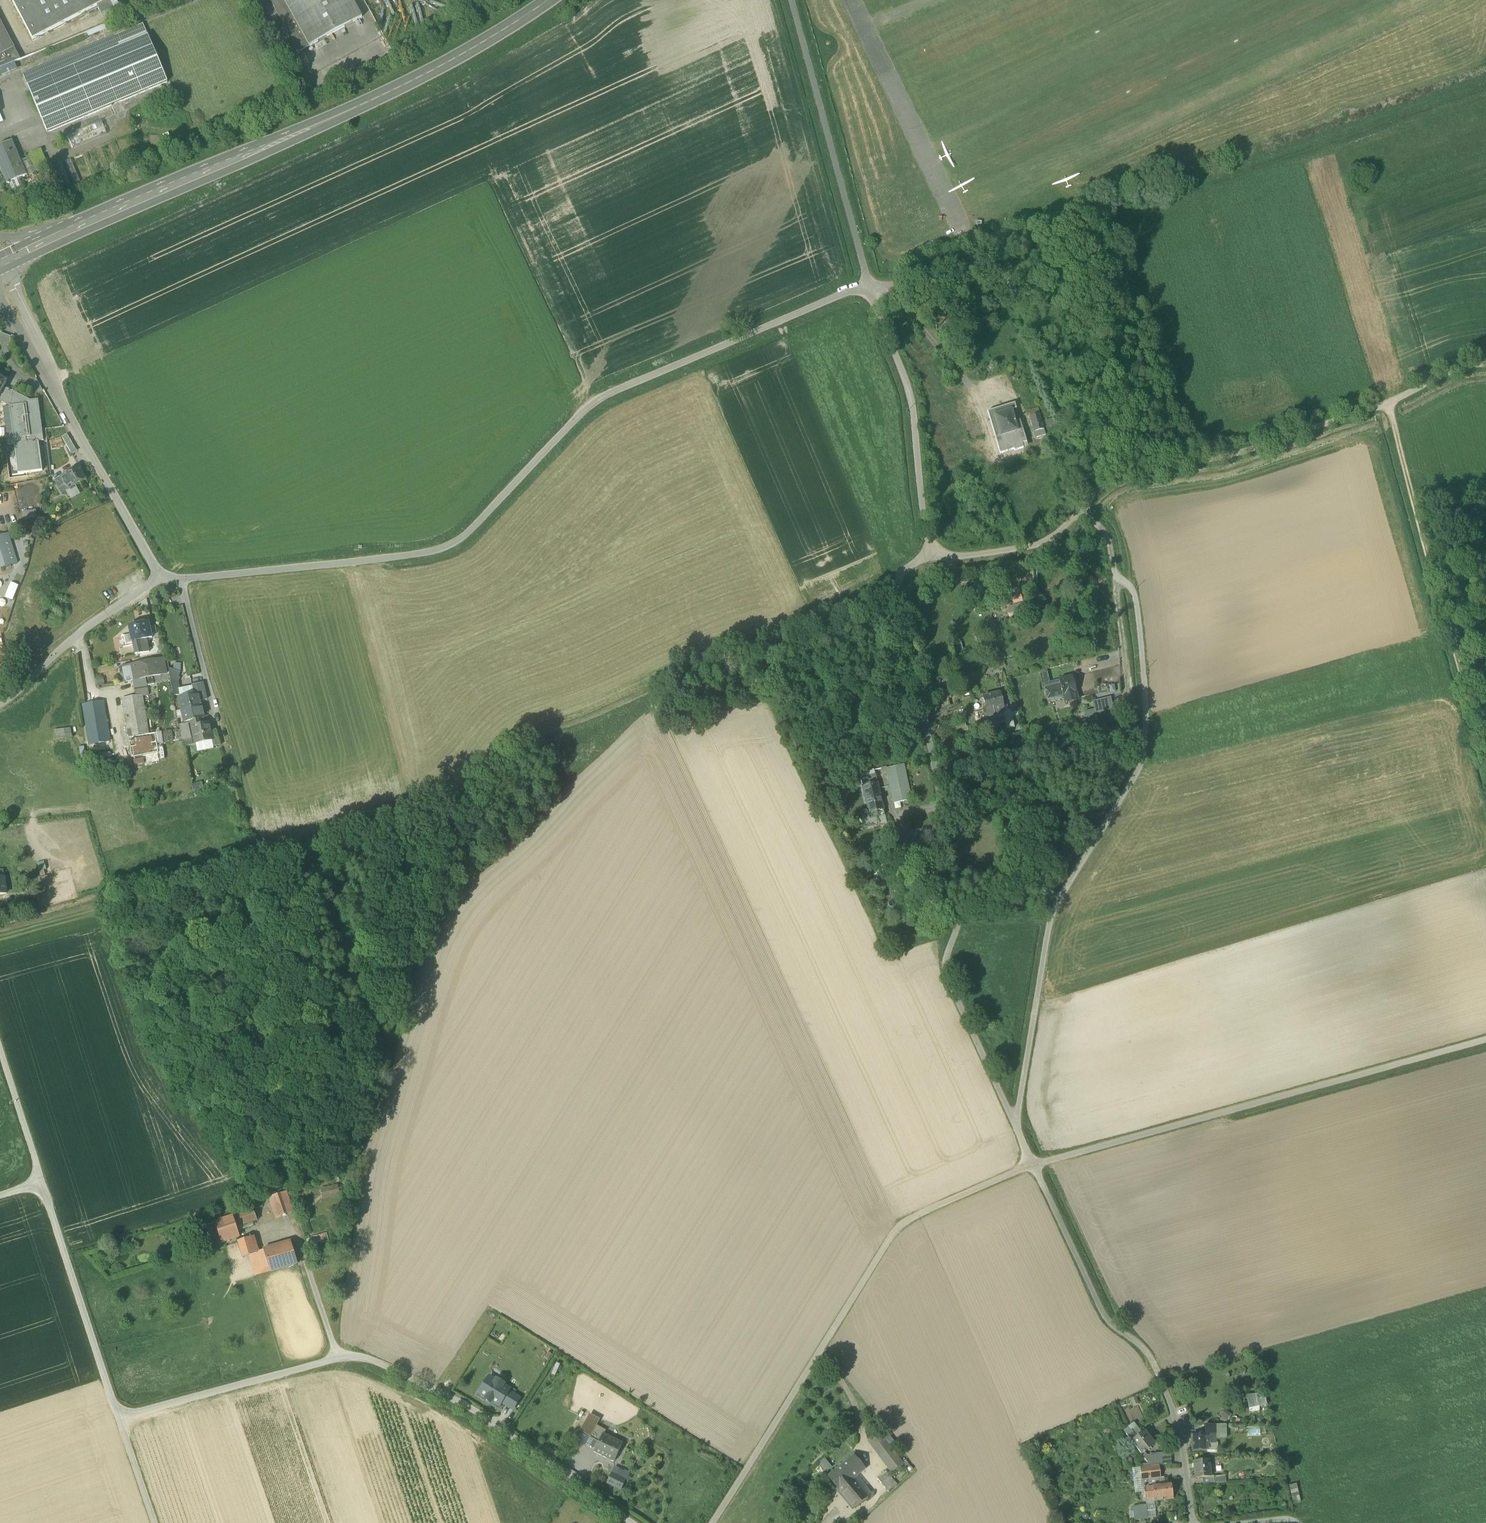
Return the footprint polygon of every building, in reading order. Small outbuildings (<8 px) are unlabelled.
[(105,4),(103,0),(12,0),(33,42),(98,8),(105,4)] [(115,0),(113,0),(109,2),(113,10),(114,12),(120,9),(115,0)] [(309,47),(284,0),(270,0),(299,52),(309,47)] [(309,47),(362,18),(352,0),(284,0),(309,47)] [(105,4),(98,8),(102,16),(113,10),(109,2),(105,4)] [(20,61),(0,22),(0,69),(20,61)] [(109,23),(86,33),(88,37),(111,28),(109,23)] [(144,24),(116,36),(140,94),(168,82),(144,24)] [(48,133),(140,94),(116,36),(23,74),(48,133)] [(70,133),(75,146),(106,133),(101,120),(70,133)] [(174,144),(168,133),(162,136),(167,147),(174,144)] [(1,169),(7,184),(9,183),(19,179),(27,176),(21,161),(12,141),(0,146),(0,167),(1,169)] [(31,157),(37,171),(48,166),(42,152),(31,157)] [(37,171),(31,157),(21,161),(27,176),(37,171)] [(66,162),(75,185),(81,182),(71,159),(66,162)] [(56,166),(63,182),(69,180),(62,163),(56,166)] [(23,186),(19,179),(9,183),(12,191),(23,186)] [(3,390),(4,388),(8,381),(0,377),(0,396),(3,390)] [(8,446),(14,445),(39,442),(44,441),(39,400),(38,400),(38,401),(31,402),(24,398),(10,392),(11,391),(10,391),(9,393),(3,390),(0,396),(0,402),(10,407),(10,408),(4,408),(8,439),(7,439),(8,446)] [(987,412),(1000,454),(1014,450),(1014,451),(1023,449),(1022,444),(1027,443),(1023,430),(1015,404),(1004,407),(1003,403),(997,405),(999,409),(987,412)] [(1029,417),(1034,432),(1044,429),(1039,414),(1029,417)] [(1055,426),(1053,419),(1045,421),(1047,428),(1055,426)] [(1045,435),(1044,429),(1034,432),(1036,438),(1045,435)] [(61,437),(70,453),(76,450),(67,434),(61,437)] [(49,441),(52,450),(63,447),(61,438),(49,441)] [(43,471),(39,442),(14,445),(18,475),(43,471)] [(61,477),(63,480),(57,483),(63,494),(66,492),(69,491),(76,487),(87,480),(79,466),(70,471),(70,472),(61,477)] [(1020,481),(1023,490),(1042,485),(1039,475),(1020,481)] [(69,491),(66,492),(71,500),(80,494),(76,487),(69,491)] [(22,513),(23,521),(37,520),(36,511),(22,513)] [(4,542),(11,566),(18,564),(9,533),(0,536),(0,543),(4,542)] [(11,566),(4,542),(0,543),(0,563),(1,568),(11,566)] [(11,582),(6,596),(13,599),(18,585),(11,582)] [(992,593),(988,585),(982,587),(986,596),(992,593)] [(1003,607),(1022,602),(1021,596),(1019,590),(1000,595),(1003,607)] [(1028,594),(1021,596),(1022,602),(1029,600),(1028,594)] [(1021,604),(1007,608),(1009,615),(1023,611),(1021,604)] [(129,626),(133,642),(140,641),(146,639),(152,638),(152,636),(150,627),(149,622),(129,626)] [(957,633),(949,635),(951,644),(953,644),(960,642),(957,633)] [(140,641),(143,653),(149,652),(146,639),(140,641)] [(143,653),(140,641),(133,642),(135,655),(143,653)] [(994,653),(990,641),(985,643),(989,654),(994,653)] [(961,642),(953,644),(955,654),(964,652),(961,642)] [(130,666),(133,681),(153,677),(167,674),(164,659),(130,666)] [(126,682),(133,681),(130,666),(123,667),(126,682)] [(169,669),(170,679),(177,677),(179,678),(180,673),(173,671),(169,669)] [(1060,684),(1059,681),(1050,683),(1047,670),(1040,672),(1044,688),(1060,684)] [(153,677),(154,684),(169,681),(167,674),(153,677)] [(154,684),(153,677),(133,681),(134,688),(154,684)] [(1060,684),(1063,696),(1076,693),(1072,677),(1059,681),(1060,684)] [(104,678),(95,679),(96,687),(105,686),(104,678)] [(179,698),(182,710),(201,706),(200,702),(207,700),(203,684),(193,686),(195,695),(180,698),(179,698)] [(1044,688),(1048,703),(1064,699),(1063,696),(1060,684),(1044,688)] [(180,689),(179,686),(172,687),(174,696),(180,695),(182,695),(181,691),(180,691),(180,689)] [(195,695),(193,686),(180,689),(180,691),(181,691),(182,695),(180,695),(180,698),(195,695)] [(935,691),(938,702),(951,698),(949,687),(935,691)] [(135,691),(136,697),(142,696),(149,695),(148,689),(135,691)] [(1078,701),(1076,693),(1063,696),(1064,699),(1065,704),(1078,701)] [(985,719),(990,717),(995,716),(1004,713),(1005,713),(1004,712),(1000,694),(983,698),(986,711),(983,711),(985,719)] [(123,699),(129,738),(149,735),(142,696),(136,697),(123,699)] [(1094,709),(1096,714),(1113,710),(1111,699),(1093,702),(1094,709)] [(83,705),(90,745),(109,742),(103,702),(83,705)] [(204,718),(201,706),(182,710),(184,718),(185,722),(191,721),(197,720),(204,718)] [(1096,714),(1094,709),(1084,712),(1085,718),(1096,716),(1096,714)] [(1005,713),(1004,713),(1006,722),(1005,723),(1007,730),(1014,728),(1010,711),(1004,712),(1005,713)] [(992,726),(1005,723),(1006,722),(1004,713),(995,716),(990,717),(992,726)] [(198,722),(197,720),(191,721),(196,744),(212,741),(212,740),(211,731),(209,724),(201,725),(201,721),(198,722)] [(965,721),(952,723),(954,733),(968,731),(967,727),(966,727),(965,721)] [(179,725),(180,728),(186,726),(189,735),(190,740),(183,742),(184,745),(184,746),(193,744),(188,723),(179,725)] [(182,737),(189,735),(186,726),(180,728),(182,737)] [(54,731),(55,740),(77,737),(76,728),(54,731)] [(212,741),(213,747),(221,745),(216,730),(211,731),(212,740),(212,741)] [(172,731),(163,732),(165,743),(174,741),(172,731)] [(155,733),(155,734),(157,744),(165,743),(163,732),(155,733)] [(155,734),(149,735),(129,738),(132,758),(158,754),(155,734)] [(213,747),(212,741),(196,744),(198,752),(214,749),(213,747)] [(887,769),(894,804),(911,800),(904,765),(887,769)] [(862,779),(876,776),(874,770),(860,774),(862,779)] [(862,779),(863,786),(877,783),(876,776),(862,779)] [(192,785),(194,792),(204,789),(202,782),(192,785)] [(861,813),(865,829),(879,825),(878,818),(885,816),(877,783),(863,786),(869,811),(861,813)] [(887,823),(885,816),(878,818),(879,825),(887,823)] [(37,863),(40,873),(47,871),(44,861),(37,863)] [(50,886),(48,876),(40,878),(42,888),(50,886)] [(47,906),(45,894),(36,896),(39,908),(47,906)] [(322,1189),(323,1196),(339,1193),(338,1186),(322,1189)] [(288,1193),(282,1194),(288,1214),(294,1212),(288,1193)] [(273,1197),(278,1217),(288,1214),(282,1194),(273,1197)] [(278,1217),(273,1197),(269,1198),(274,1218),(278,1217)] [(253,1210),(242,1214),(244,1225),(253,1222),(257,1220),(253,1210)] [(236,1227),(244,1225),(242,1214),(233,1217),(215,1223),(222,1243),(239,1237),(238,1231),(236,1227)] [(236,1227),(238,1231),(254,1226),(253,1222),(244,1225),(236,1227)] [(238,1242),(242,1258),(250,1256),(257,1254),(256,1252),(252,1237),(238,1242)] [(291,1242),(263,1250),(270,1272),(298,1264),(291,1242)] [(256,1276),(270,1272),(263,1250),(256,1252),(257,1254),(250,1256),(253,1267),(256,1276)] [(552,1375),(556,1377),(561,1365),(557,1363),(552,1375)] [(489,1377),(479,1394),(486,1398),(485,1399),(491,1403),(492,1402),(499,1406),(501,1402),(509,1391),(510,1389),(503,1385),(504,1384),(496,1379),(495,1380),(489,1377)] [(520,1398),(509,1391),(501,1402),(513,1410),(520,1398)] [(1264,1393),(1246,1395),(1249,1408),(1267,1406),(1264,1393)] [(1139,1404),(1136,1396),(1130,1398),(1134,1406),(1139,1404)] [(1231,1414),(1224,1409),(1220,1415),(1227,1420),(1231,1414)] [(589,1414),(586,1421),(597,1426),(600,1420),(589,1414)] [(591,1438),(597,1426),(586,1421),(580,1432),(591,1438)] [(1131,1431),(1137,1438),(1143,1434),(1134,1423),(1123,1431),(1126,1435),(1131,1431)] [(863,1431),(865,1435),(875,1428),(872,1424),(863,1431)] [(1219,1425),(1219,1431),(1219,1436),(1216,1436),(1216,1439),(1227,1439),(1226,1425),(1219,1425)] [(590,1440),(598,1444),(603,1435),(605,1430),(597,1426),(591,1438),(590,1440)] [(882,1437),(875,1428),(865,1435),(880,1456),(890,1449),(889,1448),(882,1437)] [(1126,1435),(1132,1442),(1137,1438),(1131,1431),(1126,1435)] [(1216,1443),(1216,1439),(1216,1436),(1215,1431),(1206,1431),(1206,1435),(1207,1435),(1207,1443),(1216,1443)] [(1143,1434),(1137,1438),(1132,1442),(1141,1454),(1144,1452),(1154,1445),(1145,1432),(1143,1434)] [(888,1433),(882,1437),(889,1448),(895,1443),(888,1433)] [(594,1453),(613,1462),(622,1444),(603,1435),(598,1444),(594,1453)] [(1193,1436),(1193,1450),(1207,1449),(1208,1449),(1207,1443),(1207,1435),(1206,1435),(1193,1436)] [(1216,1443),(1207,1443),(1208,1449),(1207,1449),(1207,1453),(1218,1454),(1218,1443),(1216,1443)] [(900,1463),(890,1449),(880,1456),(890,1470),(900,1463)] [(1149,1465),(1150,1465),(1152,1461),(1147,1455),(1144,1452),(1141,1454),(1149,1465)] [(1149,1465),(1151,1467),(1159,1466),(1171,1465),(1171,1453),(1152,1454),(1149,1456),(1147,1455),(1152,1461),(1150,1465),(1149,1465)] [(829,1478),(842,1493),(855,1482),(852,1479),(856,1475),(864,1469),(854,1457),(829,1478)] [(832,1468),(824,1459),(819,1463),(827,1472),(832,1468)] [(1194,1461),(1196,1479),(1202,1478),(1211,1478),(1209,1460),(1194,1461)] [(911,1467),(906,1461),(901,1464),(906,1471),(911,1467)] [(609,1474),(610,1475),(613,1476),(614,1475),(620,1478),(624,1470),(613,1465),(609,1474)] [(1151,1467),(1150,1467),(1152,1479),(1158,1478),(1161,1478),(1159,1466),(1151,1467)] [(1142,1480),(1152,1479),(1150,1467),(1140,1468),(1142,1480)] [(1142,1480),(1140,1468),(1132,1469),(1135,1494),(1144,1492),(1144,1488),(1143,1488),(1142,1480)] [(630,1473),(624,1470),(620,1478),(626,1481),(629,1482),(632,1479),(628,1477),(630,1473)] [(877,1479),(881,1484),(889,1476),(885,1472),(877,1479)] [(615,1488),(620,1478),(614,1475),(613,1476),(610,1475),(606,1484),(615,1488)] [(864,1493),(868,1490),(856,1475),(852,1479),(855,1482),(864,1493)] [(881,1484),(885,1488),(893,1480),(889,1476),(881,1484)] [(626,1481),(620,1478),(615,1488),(621,1491),(626,1481)] [(1144,1492),(1146,1501),(1154,1500),(1154,1501),(1173,1499),(1171,1483),(1159,1485),(1158,1478),(1152,1479),(1142,1480),(1143,1488),(1144,1488),(1144,1492)] [(897,1485),(893,1480),(885,1488),(889,1492),(897,1485)] [(864,1493),(855,1482),(842,1493),(854,1508),(868,1498),(867,1497),(864,1493)] [(801,1486),(793,1483),(790,1490),(798,1494),(801,1486)] [(1289,1486),(1293,1504),(1301,1502),(1297,1484),(1289,1486)] [(1154,1500),(1146,1501),(1146,1505),(1148,1520),(1157,1519),(1154,1501),(1154,1500)] [(1134,1521),(1148,1520),(1146,1505),(1132,1507),(1134,1521)]
